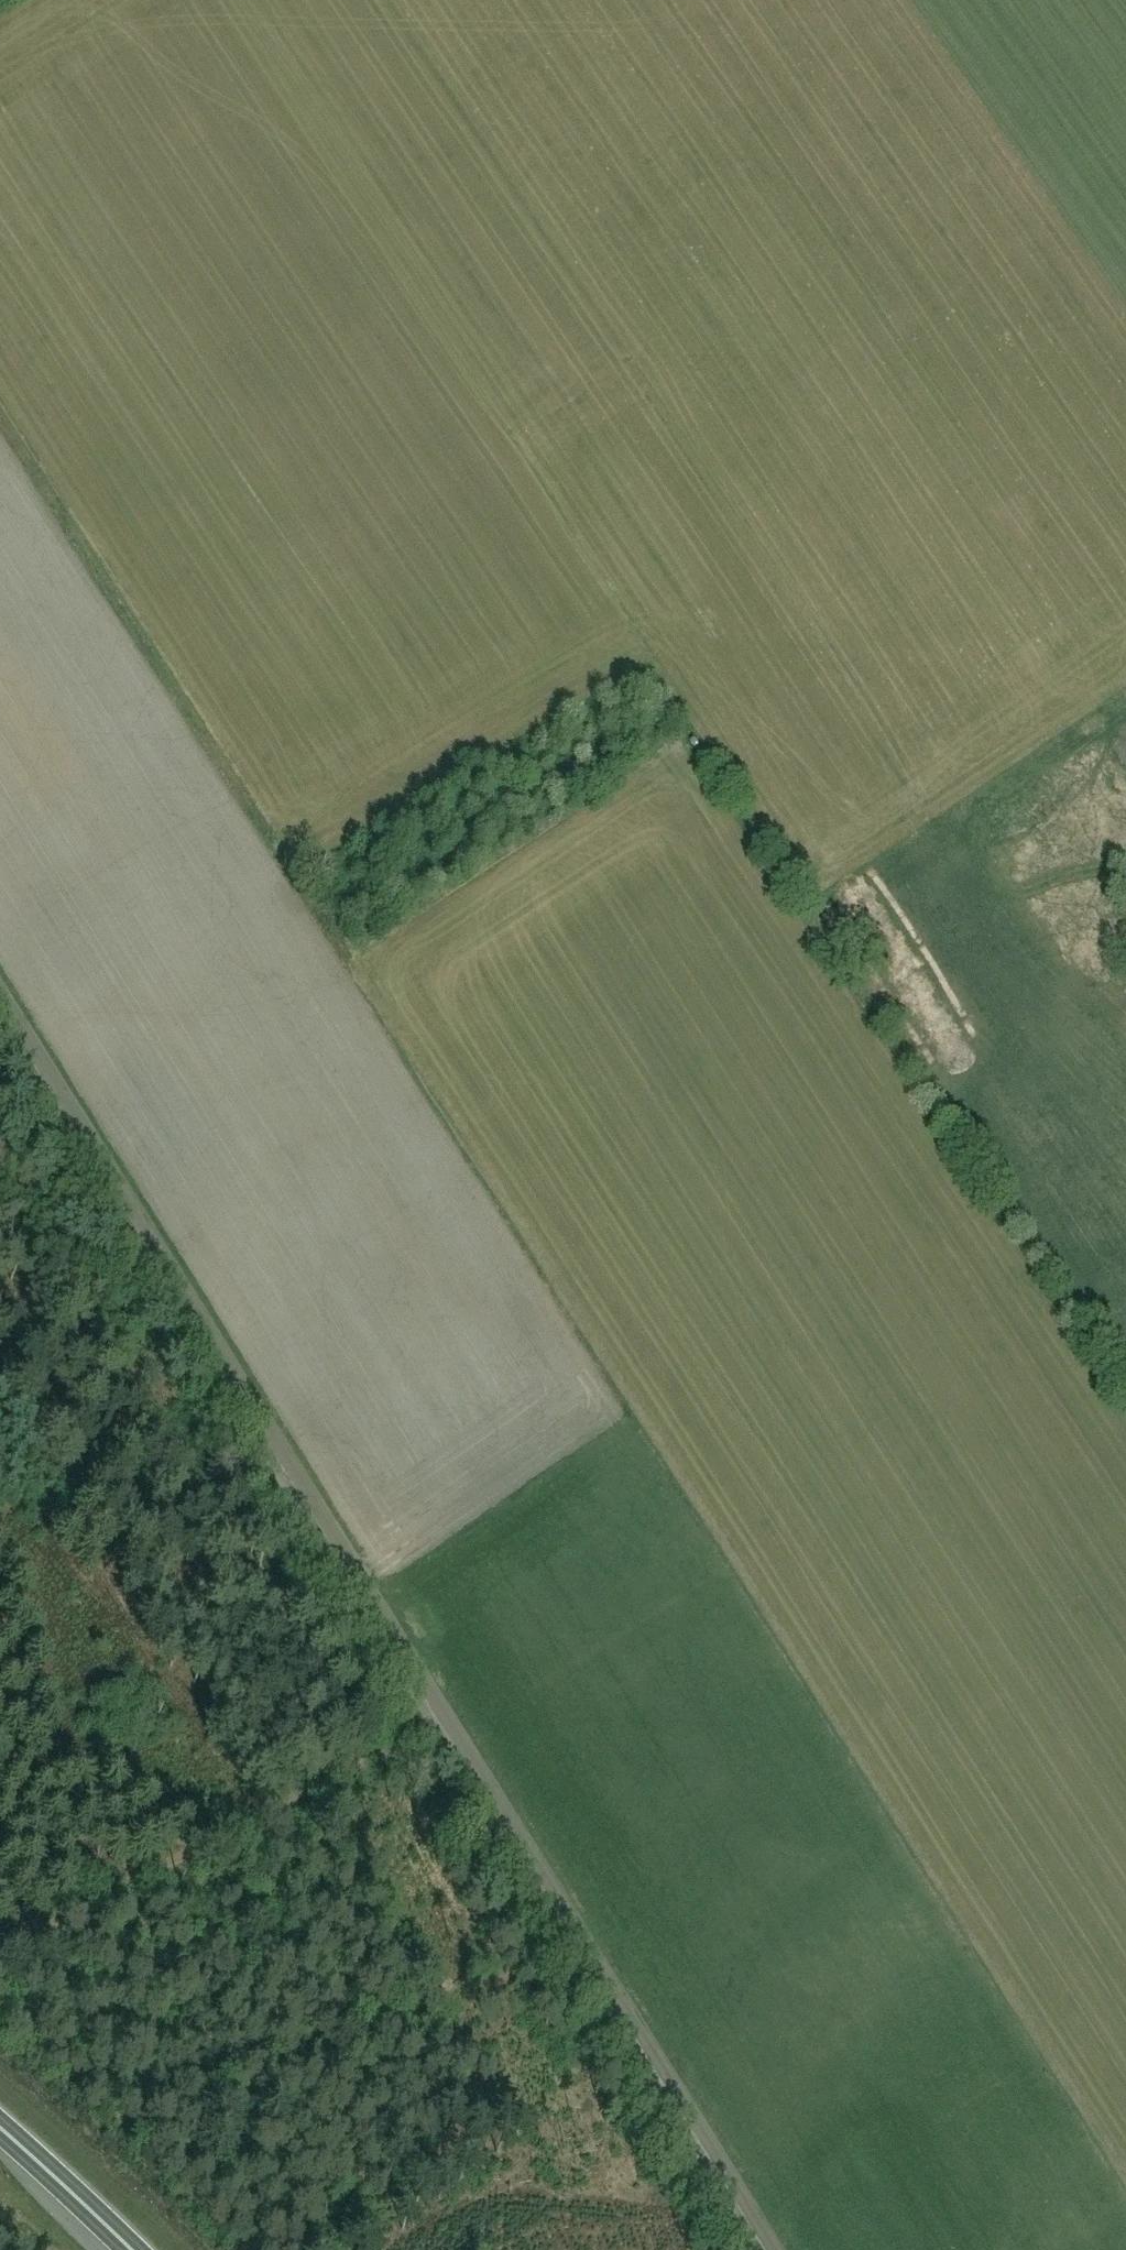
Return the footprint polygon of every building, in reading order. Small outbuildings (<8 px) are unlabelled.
[(368,1548),(377,1543),(365,1523),(356,1528),(368,1548)]
